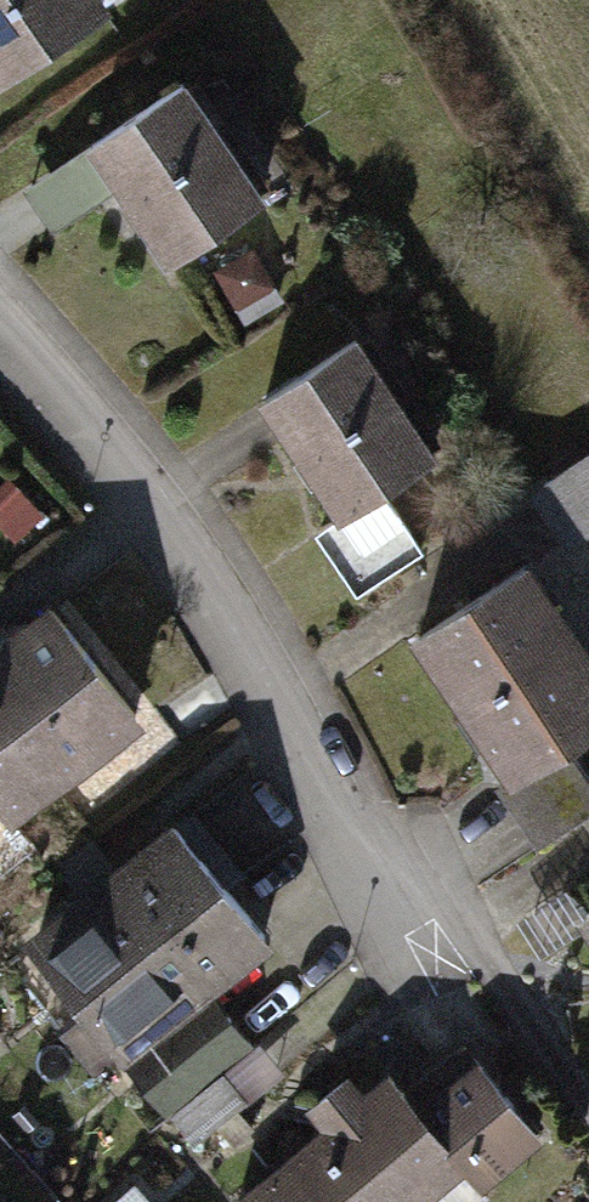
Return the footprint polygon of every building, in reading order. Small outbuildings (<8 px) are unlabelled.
[(92,0),(0,0),(0,79),(98,7),(92,0)] [(175,80),(78,151),(164,267),(261,196),(175,80)] [(252,249),(213,272),(239,313),(277,290),(252,249)] [(347,331),(246,403),(330,521),(431,450),(347,331)] [(535,463),(568,533),(588,523),(588,437),(535,463)] [(396,642),(498,789),(588,727),(588,666),(516,560),(396,642)] [(45,602),(0,636),(0,834),(141,725),(45,602)] [(565,756),(505,799),(540,848),(588,814),(588,789),(565,756)] [(268,949),(167,821),(16,940),(117,1067),(268,949)] [(562,923),(588,964),(588,906),(562,923)] [(467,1049),(408,1101),(392,1083),(364,1107),(341,1081),(296,1121),(311,1139),(239,1201),(432,1201),(450,1186),(465,1201),(496,1201),(555,1150),(467,1049)]
